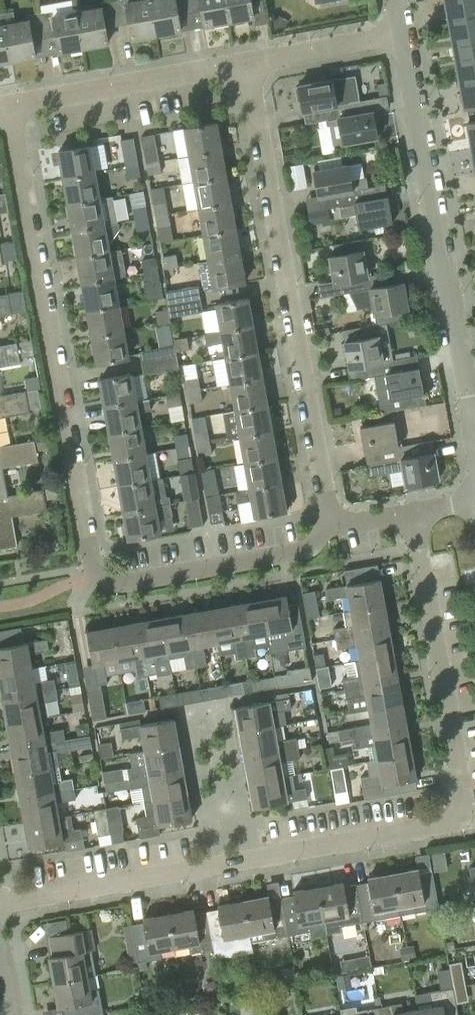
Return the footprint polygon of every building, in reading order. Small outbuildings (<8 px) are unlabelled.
[(113,0),(107,0),(100,1),(101,8),(77,12),(84,47),(108,42),(105,26),(117,24),(113,0)] [(150,0),(145,0),(126,4),(125,0),(113,0),(117,24),(129,22),(132,38),(156,34),(150,0)] [(187,0),(150,0),(156,34),(181,29),(178,13),(189,11),(187,0)] [(225,0),(187,0),(189,11),(202,9),(205,25),(229,21),(225,0)] [(229,21),(230,20),(231,24),(244,22),(244,18),(253,16),(250,0),(252,0),(225,0),(229,21)] [(450,20),(455,19),(459,43),(454,44),(456,57),(462,56),(465,79),(460,80),(465,106),(474,104),(474,0),(446,0),(450,20)] [(84,47),(77,12),(76,1),(39,7),(40,12),(45,38),(56,35),(59,51),(84,47)] [(45,38),(40,12),(26,14),(27,21),(16,23),(14,10),(3,13),(11,60),(35,56),(32,40),(45,38)] [(3,13),(0,13),(0,62),(11,60),(3,13)] [(338,105),(360,100),(358,100),(354,76),(355,76),(355,75),(298,85),(299,87),(295,87),(298,100),(301,100),(303,111),(309,110),(312,122),(329,119),(340,117),(338,105)] [(377,137),(372,111),(366,112),(364,100),(360,100),(338,105),(340,117),(329,119),(333,145),(377,137)] [(216,122),(185,128),(190,155),(221,149),(216,122)] [(159,160),(155,134),(141,136),(146,162),(159,160)] [(138,164),(134,137),(121,140),(125,166),(138,164)] [(58,150),(63,178),(95,172),(90,145),(58,150)] [(226,176),(221,149),(190,155),(178,157),(183,183),(195,181),(226,176)] [(296,152),(283,155),(285,163),(297,161),(296,152)] [(162,172),(159,160),(146,162),(148,174),(162,172)] [(140,175),(138,164),(125,166),(127,178),(140,175)] [(368,187),(366,177),(351,180),(348,164),(314,170),(319,196),(325,195),(327,207),(339,205),(354,203),(352,190),(368,187)] [(99,198),(95,172),(63,178),(68,204),(99,198)] [(231,202),(226,176),(195,181),(199,208),(231,202)] [(379,185),(368,187),(352,190),(354,203),(339,205),(341,217),(356,214),(359,228),(393,222),(388,196),(382,198),(379,185)] [(6,214),(5,209),(9,208),(6,192),(0,193),(0,215),(6,214)] [(99,198),(68,204),(73,230),(117,222),(112,196),(99,198)] [(167,201),(154,204),(156,215),(169,213),(167,201)] [(235,228),(231,202),(199,208),(204,234),(235,228)] [(146,205),(133,207),(135,219),(148,217),(146,205)] [(171,225),(169,213),(156,215),(158,227),(171,225)] [(150,228),(148,217),(135,219),(137,231),(150,228)] [(119,228),(118,222),(117,222),(73,230),(78,257),(109,251),(108,245),(119,228)] [(240,255),(235,228),(204,234),(209,260),(240,255)] [(330,256),(326,257),(329,272),(332,272),(334,282),(341,281),(343,293),(352,292),(357,291),(370,288),(368,276),(363,250),(361,239),(334,244),(336,255),(330,256)] [(3,267),(2,260),(16,258),(14,241),(0,244),(0,267),(3,267)] [(121,249),(109,251),(78,257),(82,283),(114,277),(126,275),(121,249)] [(176,254),(163,256),(165,268),(178,266),(176,254)] [(209,260),(200,262),(205,289),(214,287),(225,285),(245,282),(240,255),(209,260)] [(155,258),(142,260),(144,272),(157,270),(155,258)] [(159,281),(157,270),(144,272),(147,284),(159,281)] [(408,308),(403,282),(397,283),(395,271),(368,276),(370,288),(357,291),(360,308),(367,307),(374,311),(376,324),(376,325),(404,320),(402,309),(408,308)] [(118,304),(114,277),(82,283),(87,309),(118,304)] [(199,286),(179,290),(166,292),(168,304),(201,298),(199,286)] [(12,315),(11,313),(27,310),(23,290),(8,293),(0,294),(0,317),(12,315)] [(203,310),(201,298),(168,304),(169,310),(170,316),(203,310)] [(248,298),(228,301),(217,303),(221,331),(253,325),(248,298)] [(123,330),(118,304),(87,309),(92,336),(123,330)] [(171,322),(170,316),(169,310),(156,312),(158,324),(171,322)] [(385,373),(383,361),(378,335),(376,325),(376,324),(349,329),(351,340),(345,341),(345,342),(341,343),(344,357),(347,357),(349,367),(356,366),(358,378),(374,376),(385,373)] [(257,351),(253,325),(221,331),(207,333),(208,342),(223,341),(226,357),(257,351)] [(128,357),(123,330),(92,336),(97,363),(128,357)] [(174,339),(175,345),(176,351),(189,348),(187,337),(174,339)] [(20,358),(35,355),(32,339),(0,345),(0,368),(21,365),(20,358)] [(177,357),(176,351),(175,345),(140,352),(142,363),(177,357)] [(262,378),(257,351),(226,357),(231,383),(262,378)] [(410,356),(383,361),(385,373),(374,376),(381,412),(420,405),(418,394),(424,393),(419,367),(413,368),(410,356)] [(179,368),(177,357),(142,363),(144,375),(167,371),(179,368)] [(131,374),(119,376),(100,379),(105,406),(136,401),(131,374)] [(198,377),(186,379),(188,391),(201,389),(198,377)] [(267,404),(262,378),(231,383),(236,410),(267,404)] [(29,413),(29,409),(41,407),(37,389),(26,391),(0,396),(0,418),(29,413)] [(203,400),(201,389),(188,391),(190,403),(203,400)] [(179,393),(167,395),(169,407),(182,404),(179,393)] [(141,427),(138,412),(151,409),(149,398),(136,401),(105,406),(109,433),(141,427)] [(272,430),(267,404),(236,410),(223,412),(228,438),(241,436),(272,430)] [(371,452),(373,464),(401,459),(398,446),(394,421),(360,427),(365,453),(371,452)] [(145,453),(141,427),(109,433),(114,459),(145,453)] [(208,429),(195,431),(197,444),(210,442),(208,429)] [(276,457),(272,430),(241,436),(245,462),(276,457)] [(187,433),(174,435),(176,448),(189,445),(187,433)] [(7,495),(6,489),(3,468),(38,462),(36,450),(51,447),(49,437),(34,440),(0,446),(0,497),(7,495)] [(212,453),(210,442),(197,444),(199,455),(212,453)] [(373,464),(367,465),(369,476),(389,472),(403,470),(405,485),(406,485),(407,484),(433,480),(439,479),(438,473),(434,453),(428,454),(426,442),(398,447),(401,459),(373,464)] [(150,480),(145,453),(114,459),(119,485),(150,480)] [(245,462),(233,465),(238,491),(281,483),(276,457),(245,462)] [(178,461),(181,476),(194,474),(191,458),(178,461)] [(181,476),(184,489),(186,501),(199,498),(194,474),(181,476)] [(169,496),(153,494),(150,480),(119,485),(124,512),(155,506),(171,503),(169,496)] [(220,495),(219,489),(217,483),(205,485),(207,497),(220,495)] [(285,495),(283,495),(281,483),(238,491),(237,491),(239,502),(252,500),(255,516),(286,510),(286,509),(288,509),(289,507),(287,496),(285,495)] [(59,489),(58,486),(7,495),(0,497),(0,548),(16,545),(11,517),(47,510),(45,500),(60,497),(59,489)] [(224,521),(221,501),(220,495),(207,497),(211,523),(224,521)] [(203,525),(200,505),(199,498),(186,501),(190,527),(203,525)] [(160,533),(157,518),(172,514),(171,503),(155,506),(124,512),(129,539),(160,533)] [(326,588),(328,599),(350,595),(352,610),(384,604),(380,579),(326,588)] [(315,589),(303,591),(307,618),(320,615),(315,589)] [(293,628),(287,595),(261,600),(267,633),(282,630),(286,650),(296,648),(306,647),(302,626),(293,628)] [(267,633),(261,600),(236,604),(246,658),(258,655),(254,635),(267,633)] [(246,658),(236,604),(211,609),(217,641),(232,638),(236,659),(246,658)] [(384,604),(352,610),(344,612),(346,625),(334,628),(336,639),(389,629),(384,604)] [(217,641),(211,609),(187,613),(196,666),(208,664),(204,644),(217,641)] [(196,666),(187,613),(162,618),(169,658),(184,656),(186,668),(196,666)] [(169,658),(162,618),(137,622),(147,675),(158,673),(155,661),(169,658)] [(147,675),(137,622),(112,627),(118,660),(133,657),(136,677),(147,675)] [(47,639),(24,643),(21,627),(11,629),(13,645),(0,647),(0,673),(31,668),(28,653),(49,650),(47,639)] [(118,660),(112,627),(87,631),(96,685),(107,683),(103,662),(118,660)] [(393,654),(389,629),(336,639),(337,648),(358,644),(361,660),(393,654)] [(314,655),(316,668),(325,666),(323,654),(314,655)] [(348,676),(343,677),(345,688),(398,679),(393,654),(361,660),(345,663),(348,676)] [(79,678),(76,662),(66,663),(69,679),(79,678)] [(275,675),(275,676),(277,687),(312,681),(309,666),(287,670),(288,673),(275,675)] [(316,668),(320,687),(332,685),(328,666),(325,666),(316,668)] [(31,668),(0,673),(0,681),(3,699),(56,689),(54,678),(33,682),(31,668)] [(275,676),(250,681),(252,691),(277,687),(275,676)] [(398,679),(345,688),(347,698),(348,698),(351,713),(370,709),(402,703),(398,679)] [(242,681),(225,684),(227,696),(244,693),(242,681)] [(227,696),(225,684),(200,688),(202,700),(227,696)] [(202,700),(200,688),(175,693),(178,705),(202,700)] [(48,716),(46,702),(58,700),(56,689),(3,699),(8,723),(40,717),(48,716)] [(107,718),(102,690),(88,693),(93,720),(107,718)] [(84,710),(81,693),(71,695),(74,712),(84,710)] [(178,705),(175,693),(160,696),(161,708),(178,705)] [(286,724),(284,710),(291,709),(289,697),(236,707),(241,733),(273,727),(286,724)] [(146,711),(144,699),(126,702),(128,714),(146,711)] [(407,728),(402,703),(370,709),(372,723),(352,727),(340,729),(342,740),(354,738),(407,728)] [(43,732),(40,717),(8,723),(12,748),(65,739),(63,728),(43,732)] [(173,718),(154,722),(120,728),(122,738),(142,734),(145,750),(178,744),(173,718)] [(298,748),(296,737),(275,741),(273,727),(241,733),(245,757),(298,748)] [(411,753),(407,728),(354,738),(355,748),(367,746),(370,761),(411,753)] [(319,735),(310,737),(311,746),(321,744),(319,735)] [(59,765),(56,750),(67,749),(65,739),(12,748),(16,773),(59,765)] [(182,769),(178,744),(145,750),(147,763),(127,767),(129,778),(182,769)] [(324,748),(327,768),(336,766),(333,746),(324,748)] [(300,758),(298,748),(245,757),(250,782),(283,776),(281,761),(300,758)] [(416,779),(411,753),(370,761),(367,761),(369,775),(361,777),(361,779),(365,799),(399,793),(399,792),(397,782),(416,779)] [(72,779),(61,781),(59,765),(16,773),(21,798),(74,788),(72,779)] [(347,791),(343,767),(331,769),(335,793),(347,791)] [(187,794),(182,769),(129,778),(131,789),(142,787),(145,801),(187,794)] [(307,798),(305,787),(295,789),(292,774),(283,776),(250,782),(254,808),(307,798)] [(117,790),(115,781),(104,782),(106,792),(117,790)] [(76,799),(74,788),(21,798),(25,823),(58,817),(55,803),(76,799)] [(187,794),(145,801),(147,816),(136,818),(140,838),(160,834),(159,825),(192,819),(187,794)] [(123,831),(118,806),(106,808),(111,833),(123,831)] [(111,833),(106,808),(94,811),(99,835),(111,833)] [(85,848),(81,827),(60,830),(58,817),(25,823),(30,848),(66,842),(67,851),(85,848)] [(439,908),(435,890),(432,870),(431,871),(431,874),(420,876),(419,868),(393,873),(399,907),(400,915),(415,912),(439,908)] [(399,907),(393,873),(368,877),(369,886),(357,888),(363,922),(386,918),(400,915),(399,907)] [(363,922),(357,888),(345,890),(344,882),(318,886),(324,920),(327,933),(342,930),(342,926),(363,922)] [(324,920),(318,886),(293,891),(294,899),(282,901),(288,936),(311,932),(311,936),(327,933),(324,920)] [(288,936),(282,901),(270,903),(269,895),(243,900),(251,942),(288,936)] [(253,951),(251,942),(243,900),(218,905),(219,912),(207,915),(213,949),(215,958),(253,951)] [(213,949),(207,915),(195,917),(194,909),(168,913),(175,948),(189,946),(190,953),(213,949)] [(175,948),(168,913),(143,918),(144,926),(133,928),(132,924),(131,924),(138,963),(161,959),(160,951),(175,948)] [(96,975),(92,950),(88,931),(91,930),(91,929),(50,936),(52,948),(56,947),(58,955),(50,957),(54,982),(88,976),(96,975)] [(369,955),(355,958),(357,970),(371,967),(369,955)] [(88,976),(54,982),(59,1007),(67,1006),(69,1014),(86,1014),(103,1012),(99,989),(91,991),(88,976)] [(458,1011),(457,1002),(454,988),(454,986),(416,993),(418,1008),(419,1014),(459,1014),(458,1011)] [(466,986),(454,988),(457,1002),(463,1002),(461,993),(467,992),(466,986)] [(418,1008),(403,1011),(401,1002),(379,1006),(380,1014),(419,1014),(418,1008)] [(379,1006),(357,1010),(356,1006),(340,1009),(342,1014),(380,1014),(379,1006)]
